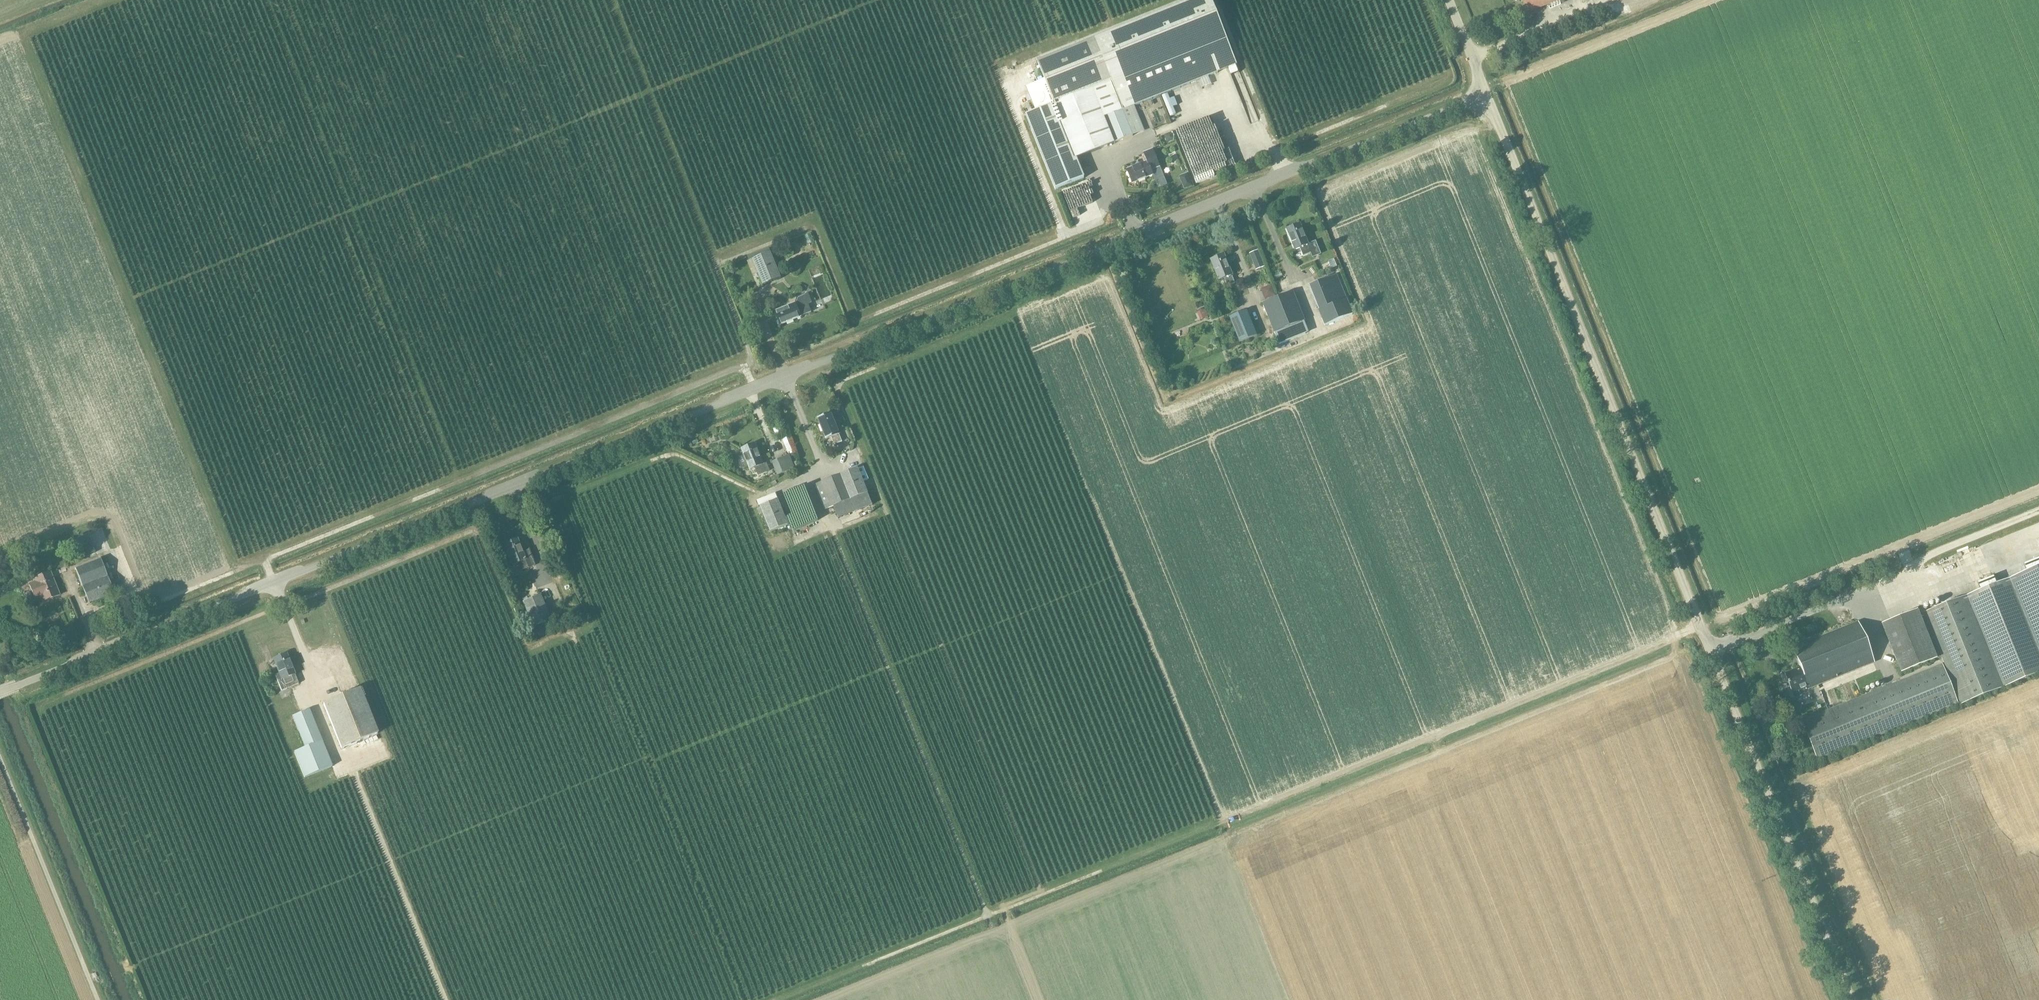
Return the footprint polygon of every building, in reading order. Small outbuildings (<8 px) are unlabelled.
[(1122,110),(1236,65),(1211,0),(1197,0),(1094,41),(1122,110)] [(1559,0),(1521,0),(1527,13),(1559,0)] [(1054,190),(1083,178),(1075,158),(1132,136),(1122,111),(1122,110),(1094,41),(1094,40),(1036,63),(1043,80),(1026,87),(1035,111),(1024,115),(1054,190)] [(1154,133),(1167,133),(1167,124),(1154,124),(1154,133)] [(1172,131),(1180,143),(1189,137),(1185,131),(1181,125),(1172,131)] [(1131,183),(1152,175),(1150,170),(1158,166),(1151,150),(1142,154),(1146,162),(1126,171),(1131,183)] [(1183,187),(1189,185),(1185,171),(1179,173),(1183,187)] [(1302,255),(1310,252),(1307,245),(1299,224),(1286,229),(1294,250),(1299,248),(1302,255)] [(769,252),(752,259),(762,284),(780,277),(769,252)] [(1227,286),(1234,283),(1231,275),(1232,275),(1223,254),(1210,260),(1219,280),(1224,278),(1227,286)] [(1336,274),(1308,285),(1318,310),(1324,325),(1352,314),(1336,274)] [(822,297),(828,295),(823,278),(818,279),(818,277),(813,278),(816,290),(820,289),(822,297)] [(1300,286),(1294,288),(1299,300),(1305,298),(1300,286)] [(1292,292),(1262,304),(1273,333),(1274,332),(1278,343),(1306,333),(1302,322),(1304,321),(1292,292)] [(800,317),(800,316),(811,312),(808,304),(811,303),(808,293),(797,297),(795,304),(774,312),(779,325),(800,317)] [(1195,319),(1205,318),(1204,308),(1194,310),(1195,319)] [(1239,342),(1256,335),(1246,310),(1228,317),(1239,342)] [(833,445),(841,442),(838,434),(830,413),(817,418),(825,439),(830,437),(833,445)] [(757,475),(765,472),(762,464),(754,443),(741,449),(749,469),(754,467),(757,475)] [(771,462),(777,475),(793,469),(788,455),(771,462)] [(857,468),(814,484),(824,510),(833,506),(838,518),(871,505),(867,493),(857,468)] [(769,532),(787,525),(777,500),(759,506),(769,532)] [(788,530),(790,535),(798,531),(796,526),(788,530)] [(71,559),(73,563),(98,555),(92,538),(87,540),(85,533),(74,536),(81,556),(71,559)] [(519,571),(527,567),(524,560),(516,539),(503,544),(511,565),(516,563),(519,571)] [(100,559),(75,569),(89,604),(114,594),(100,559)] [(34,581),(28,583),(35,601),(41,598),(42,601),(59,595),(50,572),(33,578),(34,581)] [(2009,578),(1923,612),(1960,704),(2038,673),(2038,652),(2009,578)] [(521,602),(531,627),(532,627),(549,620),(539,595),(521,602)] [(1917,611),(1882,625),(1901,672),(1935,659),(1917,611)] [(1806,690),(1873,663),(1857,623),(1792,649),(1800,668),(1784,675),(1791,693),(1806,687),(1806,690)] [(286,653),(273,658),(279,673),(275,675),(280,690),(298,684),(286,653)] [(1817,761),(1958,704),(1942,664),(1801,720),(1817,761)] [(323,704),(341,749),(350,745),(376,734),(358,690),(333,701),(332,700),(323,704)] [(304,748),(322,741),(309,710),(291,717),(304,748)] [(304,748),(294,752),(305,778),(332,766),(322,741),(304,748)]
